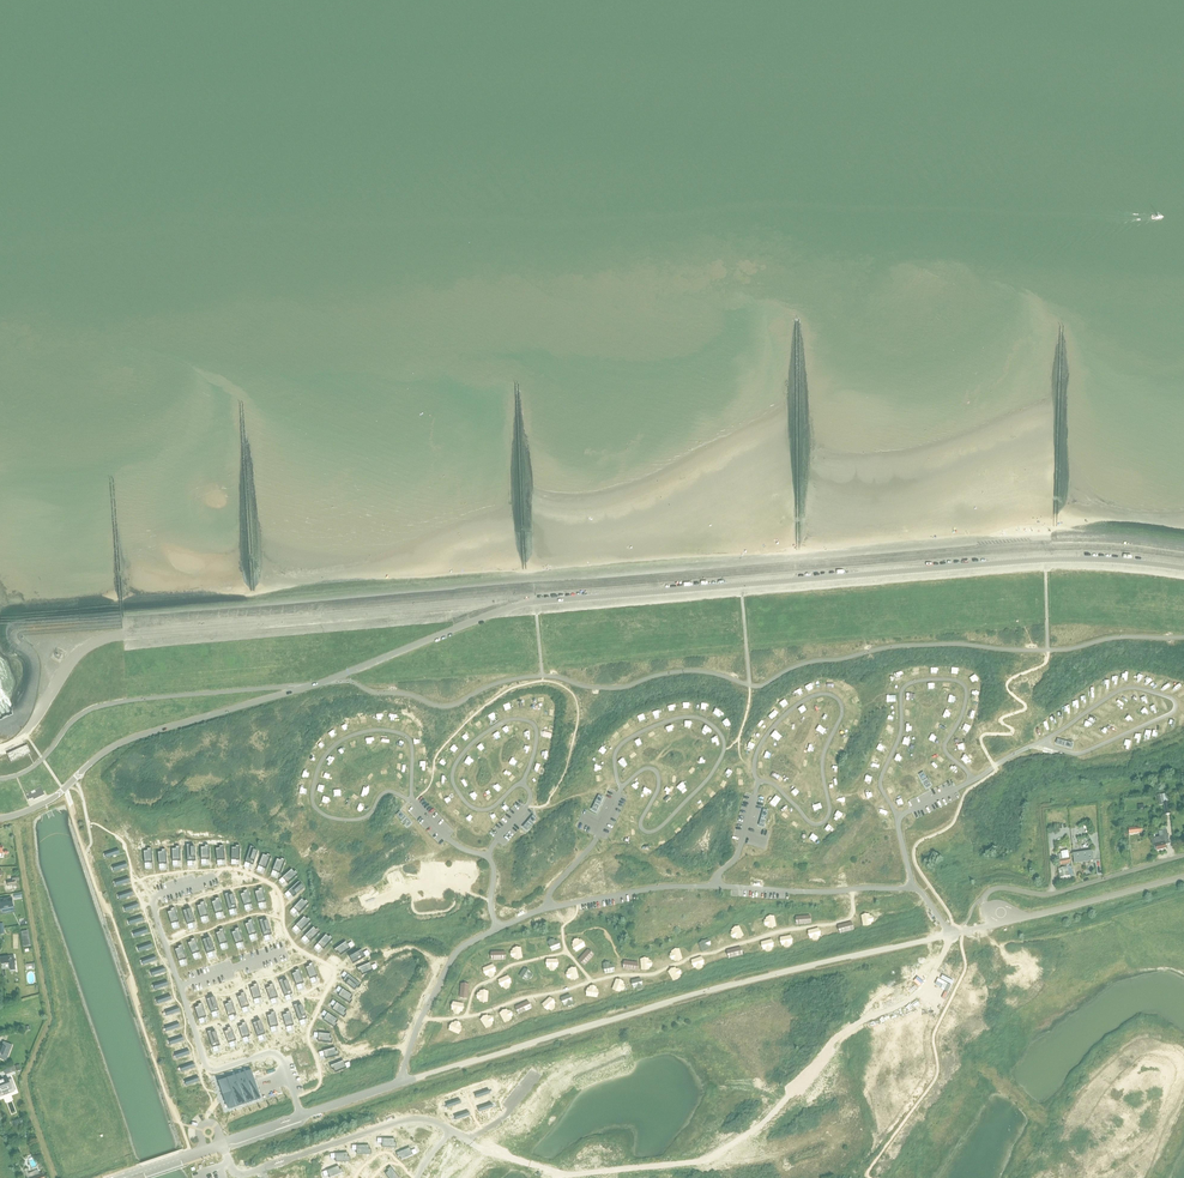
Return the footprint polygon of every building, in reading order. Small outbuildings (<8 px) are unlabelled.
[(1057,740),(1056,743),(1070,748),(1071,743),(1069,742),(1057,739),(1057,740)] [(30,755),(26,746),(6,755),(10,764),(30,755)] [(929,783),(924,772),(923,772),(920,774),(926,787),(930,785),(929,783)] [(28,792),(25,793),(25,794),(28,800),(33,798),(34,800),(44,795),(43,792),(40,786),(28,792)] [(593,807),(592,808),(597,810),(603,798),(599,796),(598,796),(593,807)] [(768,810),(767,810),(763,809),(760,821),(764,823),(765,821),(768,810)] [(400,812),(396,815),(405,824),(406,826),(410,822),(400,812)] [(531,828),(533,826),(531,825),(537,819),(536,818),(533,816),(523,827),(527,830),(529,828),(530,827),(531,828)] [(1170,844),(1168,836),(1167,830),(1163,831),(1164,836),(1154,838),(1155,839),(1152,840),(1155,850),(1157,850),(1157,851),(1166,849),(1165,845),(1170,844)] [(191,845),(186,845),(187,861),(188,861),(188,860),(191,860),(191,861),(192,861),(195,861),(195,849),(193,849),(193,847),(191,847),(191,845)] [(205,847),(201,847),(201,860),(202,860),(202,859),(205,859),(205,860),(206,859),(209,859),(209,850),(208,850),(208,848),(209,848),(209,845),(205,845),(205,847)] [(176,849),(172,849),(172,861),(173,861),(173,860),(176,860),(176,861),(177,861),(180,861),(180,851),(179,851),(179,849),(180,849),(180,846),(176,847),(176,849)] [(219,848),(215,848),(217,861),(217,860),(220,859),(220,860),(222,860),(225,860),(224,850),(223,850),(222,849),(224,848),(223,846),(219,846),(219,848)] [(232,848),(231,860),(232,860),(232,859),(235,859),(235,860),(236,860),(239,860),(240,850),(238,850),(238,849),(240,849),(240,846),(236,846),(236,848),(232,848)] [(250,846),(245,862),(246,862),(246,861),(249,862),(249,863),(250,864),(253,865),(257,853),(255,853),(256,851),(254,850),(254,848),(250,846)] [(118,849),(105,853),(106,853),(107,857),(106,857),(106,858),(120,853),(118,849)] [(147,851),(143,851),(144,863),(145,863),(145,862),(148,862),(148,863),(149,863),(152,863),(152,853),(150,853),(150,851),(151,851),(151,849),(147,849),(147,851)] [(162,852),(158,852),(159,864),(159,863),(162,863),(162,864),(164,864),(167,864),(166,854),(165,854),(165,852),(166,852),(166,849),(162,850),(162,852)] [(1093,861),(1092,850),(1073,853),(1074,863),(1093,861)] [(1059,854),(1061,865),(1070,864),(1069,855),(1068,853),(1062,855),(1061,854),(1059,854)] [(263,855),(258,866),(259,866),(259,865),(262,866),(262,867),(263,868),(266,869),(269,860),(268,859),(269,858),(270,858),(271,856),(267,854),(266,856),(263,855)] [(277,859),(273,870),(273,871),(273,870),(276,871),(276,872),(277,872),(280,873),(284,864),(282,864),(283,862),(284,863),(285,860),(281,859),(281,860),(277,859)] [(126,862),(112,867),(113,867),(114,867),(115,871),(114,871),(128,867),(126,862)] [(1070,867),(1070,864),(1061,865),(1058,866),(1061,878),(1069,876),(1069,875),(1070,875),(1073,875),(1071,867),(1070,867)] [(291,869),(282,877),(283,878),(283,877),(285,879),(285,880),(286,881),(288,884),(295,877),(294,876),(295,875),(296,876),(298,874),(295,871),(294,872),(291,869)] [(128,877),(115,881),(115,882),(116,881),(117,885),(116,886),(130,882),(128,877)] [(299,881),(288,891),(289,891),(291,893),(291,894),(291,895),(294,897),(303,889),(302,888),(303,886),(302,885),(299,881)] [(259,891),(255,892),(258,904),(258,903),(261,902),(262,903),(263,903),(266,902),(263,892),(262,893),(262,891),(263,891),(262,888),(258,889),(259,891)] [(132,890),(118,895),(120,895),(121,899),(119,899),(120,899),(133,895),(132,890)] [(244,893),(240,895),(244,906),(245,906),(244,905),(247,904),(248,905),(249,905),(252,904),(249,894),(248,895),(247,893),(248,893),(247,890),(243,891),(244,893)] [(229,893),(225,895),(229,910),(229,909),(232,909),(232,910),(234,909),(237,908),(234,897),(232,897),(232,895),(229,896),(229,893)] [(215,901),(212,902),(215,914),(216,914),(215,913),(219,912),(219,913),(220,913),(223,912),(220,902),(219,903),(219,901),(220,901),(219,898),(215,899),(215,901)] [(0,901),(0,906),(0,909),(1,908),(2,913),(13,911),(13,906),(12,899),(0,901)] [(302,899),(293,908),(294,908),(294,907),(297,910),(296,910),(297,911),(299,913),(306,906),(305,905),(306,904),(307,905),(309,903),(306,900),(304,902),(302,899)] [(138,902),(124,907),(125,907),(127,911),(125,911),(125,912),(139,907),(138,902)] [(201,905),(197,906),(201,918),(201,917),(204,916),(204,917),(205,916),(208,915),(206,906),(204,907),(204,905),(205,905),(204,902),(200,903),(201,905)] [(171,911),(167,912),(171,924),(171,923),(174,922),(175,923),(176,922),(179,921),(176,912),(175,912),(174,911),(175,911),(175,908),(170,909),(171,911)] [(187,910),(183,911),(187,925),(188,925),(187,924),(190,923),(191,924),(192,923),(195,922),(192,911),(190,911),(189,909),(187,910)] [(142,916),(128,920),(130,920),(131,924),(129,924),(130,925),(143,921),(142,916)] [(304,917),(296,925),(296,926),(297,925),(299,927),(298,928),(299,929),(302,931),(308,924),(307,923),(308,922),(309,923),(311,921),(308,918),(307,919),(304,917)] [(248,923),(245,925),(249,936),(249,935),(252,934),(252,935),(253,934),(257,933),(253,924),(252,925),(251,923),(253,923),(252,920),(248,921),(248,923)] [(263,920),(259,921),(264,937),(264,936),(264,935),(267,935),(267,936),(268,935),(272,934),(268,923),(267,923),(266,921),(264,922),(263,920)] [(313,927),(305,935),(305,936),(306,935),(308,937),(307,938),(308,939),(310,941),(317,935),(317,934),(318,932),(319,933),(321,931),(318,928),(316,930),(313,927)] [(147,928),(133,932),(134,932),(136,936),(134,937),(148,933),(147,928)] [(235,931),(232,933),(236,944),(236,943),(239,942),(239,943),(240,943),(243,941),(240,932),(239,933),(238,931),(240,931),(239,928),(235,930),(235,931)] [(220,932),(216,933),(220,945),(220,944),(223,943),(223,944),(224,943),(228,942),(224,933),(223,934),(223,932),(224,932),(223,929),(219,930),(220,932)] [(325,935),(317,944),(318,944),(318,943),(321,946),(320,946),(321,947),(323,949),(330,942),(329,941),(330,940),(331,941),(333,939),(330,936),(328,937),(325,935)] [(207,939),(202,940),(207,954),(208,954),(207,953),(210,952),(211,953),(212,952),(215,951),(211,940),(210,940),(209,938),(207,939)] [(191,942),(188,943),(192,955),(193,954),(192,954),(195,952),(196,953),(197,953),(200,952),(196,943),(195,943),(194,942),(196,941),(195,939),(191,940),(191,942)] [(151,942),(138,947),(139,947),(140,951),(139,951),(153,947),(151,942)] [(336,948),(334,950),(336,953),(338,952),(340,955),(350,948),(349,949),(347,946),(348,945),(347,944),(346,942),(338,947),(338,948),(337,949),(336,948)] [(179,949),(175,950),(179,961),(179,960),(182,959),(182,960),(183,960),(186,959),(183,949),(182,950),(182,948),(183,948),(182,945),(178,947),(179,949)] [(352,957),(350,958),(351,960),(353,964),(366,957),(365,957),(363,954),(364,954),(363,953),(362,950),(351,956),(352,957)] [(155,955),(142,960),(143,960),(144,964),(143,964),(143,965),(157,960),(155,955)] [(9,956),(9,957),(0,958),(1,964),(10,963),(11,970),(16,970),(15,966),(16,966),(15,961),(14,956),(9,956)] [(309,966),(306,968),(310,979),(310,978),(313,977),(313,978),(314,977),(318,976),(314,967),(313,968),(312,966),(313,966),(312,963),(308,965),(309,966)] [(360,967),(357,968),(359,972),(360,971),(362,975),(373,970),(372,970),(371,967),(372,967),(371,966),(370,963),(361,967),(362,968),(360,968),(360,967)] [(164,967),(151,971),(151,972),(152,971),(153,975),(152,976),(166,971),(164,967)] [(296,973),(292,974),(296,985),(297,985),(296,984),(299,983),(300,984),(301,984),(304,983),(301,974),(299,974),(299,972),(300,972),(299,969),(295,971),(296,973)] [(345,978),(343,981),(352,989),(353,987),(355,989),(357,987),(358,988),(361,985),(348,975),(349,976),(347,978),(346,977),(345,978)] [(283,980),(279,981),(285,997),(285,996),(285,995),(288,994),(288,995),(289,995),(292,994),(288,982),(287,983),(286,981),(284,982),(283,980)] [(167,981),(153,985),(155,985),(156,989),(155,989),(168,985),(167,981)] [(254,987),(250,988),(253,1000),(254,1000),(254,999),(257,998),(257,999),(258,998),(261,997),(259,988),(257,988),(257,987),(258,987),(257,984),(253,985),(254,987)] [(270,987),(266,988),(270,1000),(271,1000),(270,999),(273,998),(274,999),(275,998),(278,997),(275,988),(273,988),(273,987),(274,986),(273,984),(269,985),(270,987)] [(340,993),(338,996),(346,1001),(347,1000),(348,1001),(348,1002),(350,1004),(352,1000),(351,999),(353,996),(343,989),(342,989),(343,990),(341,993),(341,992),(340,993)] [(241,996),(238,997),(242,1009),(242,1008),(245,1007),(246,1007),(249,1006),(246,997),(245,997),(244,996),(245,995),(245,993),(241,994),(241,996)] [(170,995),(156,999),(157,1000),(158,999),(159,1003),(158,1004),(172,999),(170,995)] [(211,998),(207,1000),(211,1013),(212,1013),(211,1012),(214,1011),(215,1012),(216,1012),(219,1010),(215,999),(214,1000),(213,997),(211,998)] [(228,1004),(225,1005),(228,1016),(229,1016),(229,1015),(232,1014),(232,1015),(233,1015),(236,1014),(233,1005),(232,1005),(231,1004),(233,1003),(232,1001),(228,1002),(228,1004)] [(199,1007),(195,1008),(199,1019),(199,1018),(202,1017),(202,1018),(203,1018),(206,1017),(203,1008),(202,1008),(202,1006),(203,1006),(202,1003),(198,1005),(199,1007)] [(334,1007),(332,1010),(340,1015),(341,1014),(342,1015),(342,1016),(344,1018),(346,1014),(345,1013),(347,1010),(337,1003),(336,1003),(337,1004),(335,1006),(334,1007)] [(298,1004),(294,1006),(299,1021),(300,1021),(299,1020),(302,1019),(303,1020),(304,1020),(307,1018),(303,1007),(301,1008),(301,1005),(298,1006),(298,1004)] [(178,1007),(165,1012),(166,1011),(168,1015),(167,1016),(180,1011),(178,1007)] [(286,1014),(283,1015),(286,1027),(286,1026),(289,1025),(289,1026),(291,1026),(294,1025),(291,1016),(290,1016),(289,1014),(291,1014),(290,1011),(286,1013),(286,1014)] [(271,1015),(267,1016),(270,1028),(271,1028),(270,1027),(274,1026),(274,1027),(275,1027),(278,1026),(276,1016),(275,1017),(274,1015),(275,1015),(275,1012),(271,1013),(271,1015)] [(325,1017),(323,1020),(331,1025),(332,1024),(333,1025),(333,1026),(335,1028),(337,1024),(336,1023),(338,1020),(328,1013),(328,1014),(327,1017),(326,1016),(325,1017)] [(257,1022),(253,1023),(258,1037),(258,1036),(261,1035),(261,1036),(262,1035),(265,1034),(261,1023),(260,1023),(259,1021),(257,1022)] [(178,1022),(165,1027),(166,1027),(168,1031),(166,1031),(166,1032),(180,1027),(178,1022)] [(242,1026),(238,1027),(242,1038),(243,1038),(242,1037),(245,1036),(246,1037),(247,1037),(250,1036),(247,1027),(246,1027),(245,1025),(246,1025),(245,1022),(241,1024),(242,1026)] [(228,1031),(224,1032),(229,1044),(229,1043),(229,1042),(232,1041),(232,1042),(233,1042),(236,1040),(233,1031),(231,1032),(231,1030),(232,1030),(231,1027),(227,1029),(228,1031)] [(211,1031),(207,1032),(212,1048),(213,1048),(213,1047),(216,1046),(216,1047),(217,1046),(220,1045),(217,1034),(215,1034),(214,1032),(212,1033),(211,1031)] [(318,1038),(318,1041),(328,1042),(328,1041),(329,1041),(329,1043),(332,1043),(332,1039),(330,1038),(331,1035),(319,1033),(319,1034),(320,1034),(319,1037),(318,1037),(318,1038)] [(182,1036),(169,1040),(169,1041),(170,1040),(172,1044),(170,1045),(184,1040),(182,1036)] [(6,1061),(12,1046),(4,1043),(3,1046),(0,1045),(0,1059),(6,1061)] [(615,1050),(611,1052),(617,1062),(618,1062),(617,1061),(620,1059),(621,1060),(622,1060),(624,1058),(620,1050),(619,1051),(618,1049),(619,1048),(618,1046),(614,1048),(615,1050)] [(335,1048),(323,1051),(324,1051),(325,1054),(324,1055),(325,1056),(325,1059),(335,1056),(335,1055),(336,1055),(336,1056),(339,1055),(338,1051),(336,1052),(335,1048)] [(188,1049),(175,1054),(176,1054),(178,1058),(176,1058),(190,1054),(188,1049)] [(602,1053),(594,1057),(601,1069),(601,1068),(604,1066),(604,1067),(605,1066),(608,1065),(604,1057),(603,1057),(602,1056),(603,1055),(602,1053)] [(582,1060),(578,1062),(583,1073),(584,1072),(583,1071),(586,1070),(587,1071),(588,1070),(591,1069),(586,1060),(585,1061),(585,1060),(586,1059),(584,1057),(581,1058),(582,1060)] [(333,1064),(330,1065),(332,1069),(334,1069),(335,1072),(346,1068),(345,1068),(344,1065),(345,1065),(345,1063),(343,1060),(334,1064),(335,1065),(333,1066),(333,1064)] [(567,1065),(564,1067),(569,1077),(569,1076),(572,1075),(573,1075),(576,1073),(572,1065),(571,1066),(570,1064),(571,1064),(570,1061),(566,1063),(567,1065)] [(193,1062),(180,1067),(180,1068),(181,1067),(183,1071),(182,1072),(195,1067),(193,1062)] [(251,1068),(217,1080),(222,1093),(224,1094),(228,1108),(260,1097),(251,1068)] [(553,1074),(550,1076),(556,1083),(556,1082),(558,1080),(559,1081),(560,1080),(562,1078),(556,1071),(555,1071),(554,1070),(555,1069),(551,1071),(553,1074)] [(198,1076),(185,1081),(186,1081),(187,1085),(186,1085),(200,1081),(198,1076)] [(3,1096),(2,1093),(9,1090),(10,1093),(14,1091),(16,1091),(12,1079),(8,1081),(7,1079),(8,1079),(8,1078),(0,1081),(0,1097),(3,1096)] [(542,1084),(539,1086),(544,1096),(544,1095),(547,1094),(547,1095),(548,1094),(551,1093),(547,1084),(546,1085),(545,1084),(546,1083),(545,1080),(541,1082),(542,1084)] [(280,1087),(262,1094),(264,1100),(282,1094),(280,1087)] [(488,1089),(475,1094),(476,1098),(490,1094),(490,1093),(488,1094),(487,1090),(488,1089)] [(533,1098),(530,1100),(535,1110),(535,1109),(538,1108),(538,1109),(539,1108),(542,1107),(538,1098),(537,1099),(536,1098),(537,1097),(536,1094),(532,1096),(533,1098)] [(459,1099),(446,1103),(446,1104),(447,1103),(448,1107),(447,1108),(461,1104),(459,1099)] [(491,1103),(478,1107),(479,1112),(493,1107),(491,1108),(490,1104),(491,1103)] [(525,1113),(521,1115),(527,1125),(527,1124),(529,1123),(530,1124),(531,1123),(534,1122),(530,1113),(529,1114),(528,1113),(529,1112),(528,1109),(524,1111),(525,1113)] [(468,1111),(454,1116),(456,1115),(457,1119),(456,1120),(469,1115),(468,1111)] [(506,1123),(504,1125),(516,1136),(515,1135),(517,1133),(518,1133),(519,1132),(521,1130),(514,1124),(513,1125),(512,1124),(513,1123),(511,1121),(508,1124),(506,1123)] [(28,1127),(23,1129),(25,1136),(31,1134),(28,1127)] [(19,1138),(16,1131),(10,1133),(13,1140),(19,1138)] [(382,1143),(382,1147),(391,1147),(391,1145),(393,1146),(393,1147),(396,1147),(396,1143),(394,1143),(394,1139),(382,1138),(382,1139),(383,1139),(383,1142),(382,1142),(382,1143)] [(369,1145),(357,1145),(357,1146),(357,1149),(357,1150),(357,1154),(366,1154),(366,1152),(368,1152),(368,1154),(371,1154),(371,1149),(369,1149),(369,1145)] [(399,1152),(396,1153),(398,1157),(400,1156),(401,1160),(413,1155),(412,1155),(410,1152),(411,1152),(411,1151),(409,1148),(400,1151),(401,1153),(399,1153),(399,1152)] [(463,1153),(460,1156),(467,1165),(468,1165),(467,1164),(470,1162),(470,1163),(471,1162),(474,1160),(468,1153),(467,1153),(466,1152),(467,1151),(465,1149),(462,1152),(463,1153)] [(613,1151),(600,1158),(605,1167),(618,1159),(620,1149),(613,1151)] [(582,1152),(579,1160),(593,1165),(596,1156),(582,1152)] [(347,1153),(335,1153),(335,1154),(336,1154),(336,1157),(335,1157),(335,1158),(336,1162),(345,1161),(345,1160),(347,1160),(347,1161),(350,1161),(349,1156),(347,1157),(347,1153)] [(455,1166),(452,1168),(459,1177),(461,1175),(462,1176),(463,1175),(465,1173),(460,1165),(459,1166),(458,1165),(459,1164),(457,1162),(454,1164),(455,1166)] [(338,1166),(327,1170),(327,1171),(328,1170),(329,1173),(328,1174),(329,1175),(330,1177),(339,1174),(338,1173),(340,1173),(340,1174),(343,1173),(341,1169),(340,1170),(338,1166)] [(385,1173),(388,1177),(399,1177),(393,1170),(392,1171),(391,1170),(392,1169),(390,1167),(387,1169),(388,1171),(385,1173)]
